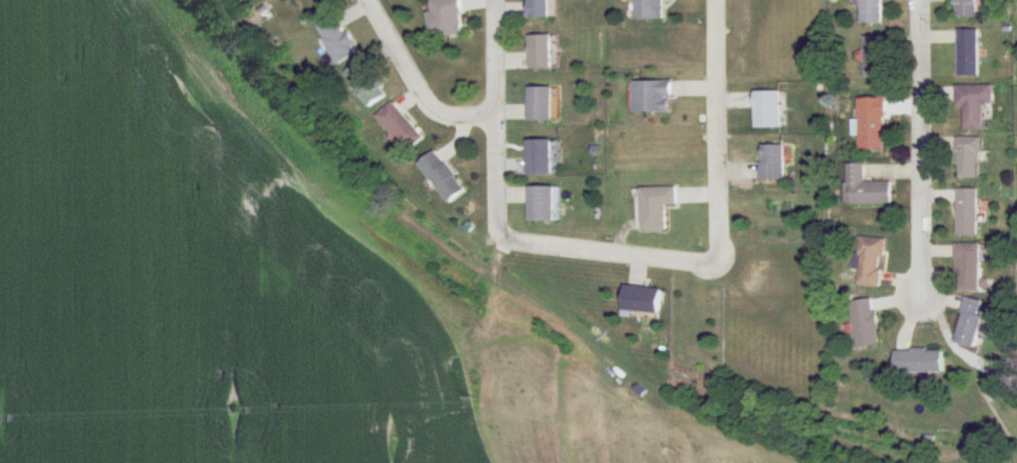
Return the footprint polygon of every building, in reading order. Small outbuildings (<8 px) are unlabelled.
[(460,0),(431,0),(434,37),(463,35),(460,0)] [(525,19),(547,19),(547,0),(525,0),(525,19)] [(634,20),(662,20),(662,0),(634,0),(634,20)] [(881,23),(881,0),(860,0),(860,23),(881,23)] [(977,0),(953,0),(953,18),(977,18),(977,0)] [(314,27),(336,65),(357,53),(335,14),(314,27)] [(978,30),(956,30),(956,77),(978,77),(978,30)] [(527,70),(550,70),(550,35),(527,35),(527,70)] [(887,36),(864,36),(864,79),(887,79),(887,36)] [(386,96),(364,59),(343,72),(365,109),(386,96)] [(633,112),(670,112),(670,99),(674,99),(674,81),(633,81),(633,112)] [(992,104),(992,85),(956,85),(956,131),(982,131),(982,104),(992,104)] [(527,122),(550,122),(550,88),(527,88),(527,122)] [(753,129),(780,129),(780,93),(753,93),(753,129)] [(859,150),(885,150),(885,98),(858,98),(859,150)] [(423,139),(392,102),(375,117),(405,154),(423,139)] [(956,179),(980,179),(980,137),(956,137),(956,179)] [(525,140),(525,176),(552,176),(552,140),(525,140)] [(760,145),(760,180),(783,180),(783,145),(760,145)] [(466,190),(433,150),(416,164),(448,204),(466,190)] [(865,164),(847,164),(847,205),(891,205),(891,182),(865,182),(865,164)] [(554,187),(528,187),(528,222),(554,222),(554,187)] [(677,206),(677,188),(640,188),(640,230),(666,230),(666,206),(677,206)] [(958,236),(978,236),(978,189),(958,189),(958,236)] [(883,287),(884,238),(859,238),(859,286),(883,287)] [(956,292),(980,292),(980,244),(956,244),(956,292)] [(620,311),(659,314),(662,290),(622,286),(620,311)] [(973,349),(984,302),(966,298),(954,344),(973,349)] [(857,349),(880,346),(874,299),(851,301),(857,349)] [(942,374),(942,350),(894,350),(894,374),(942,374)]
